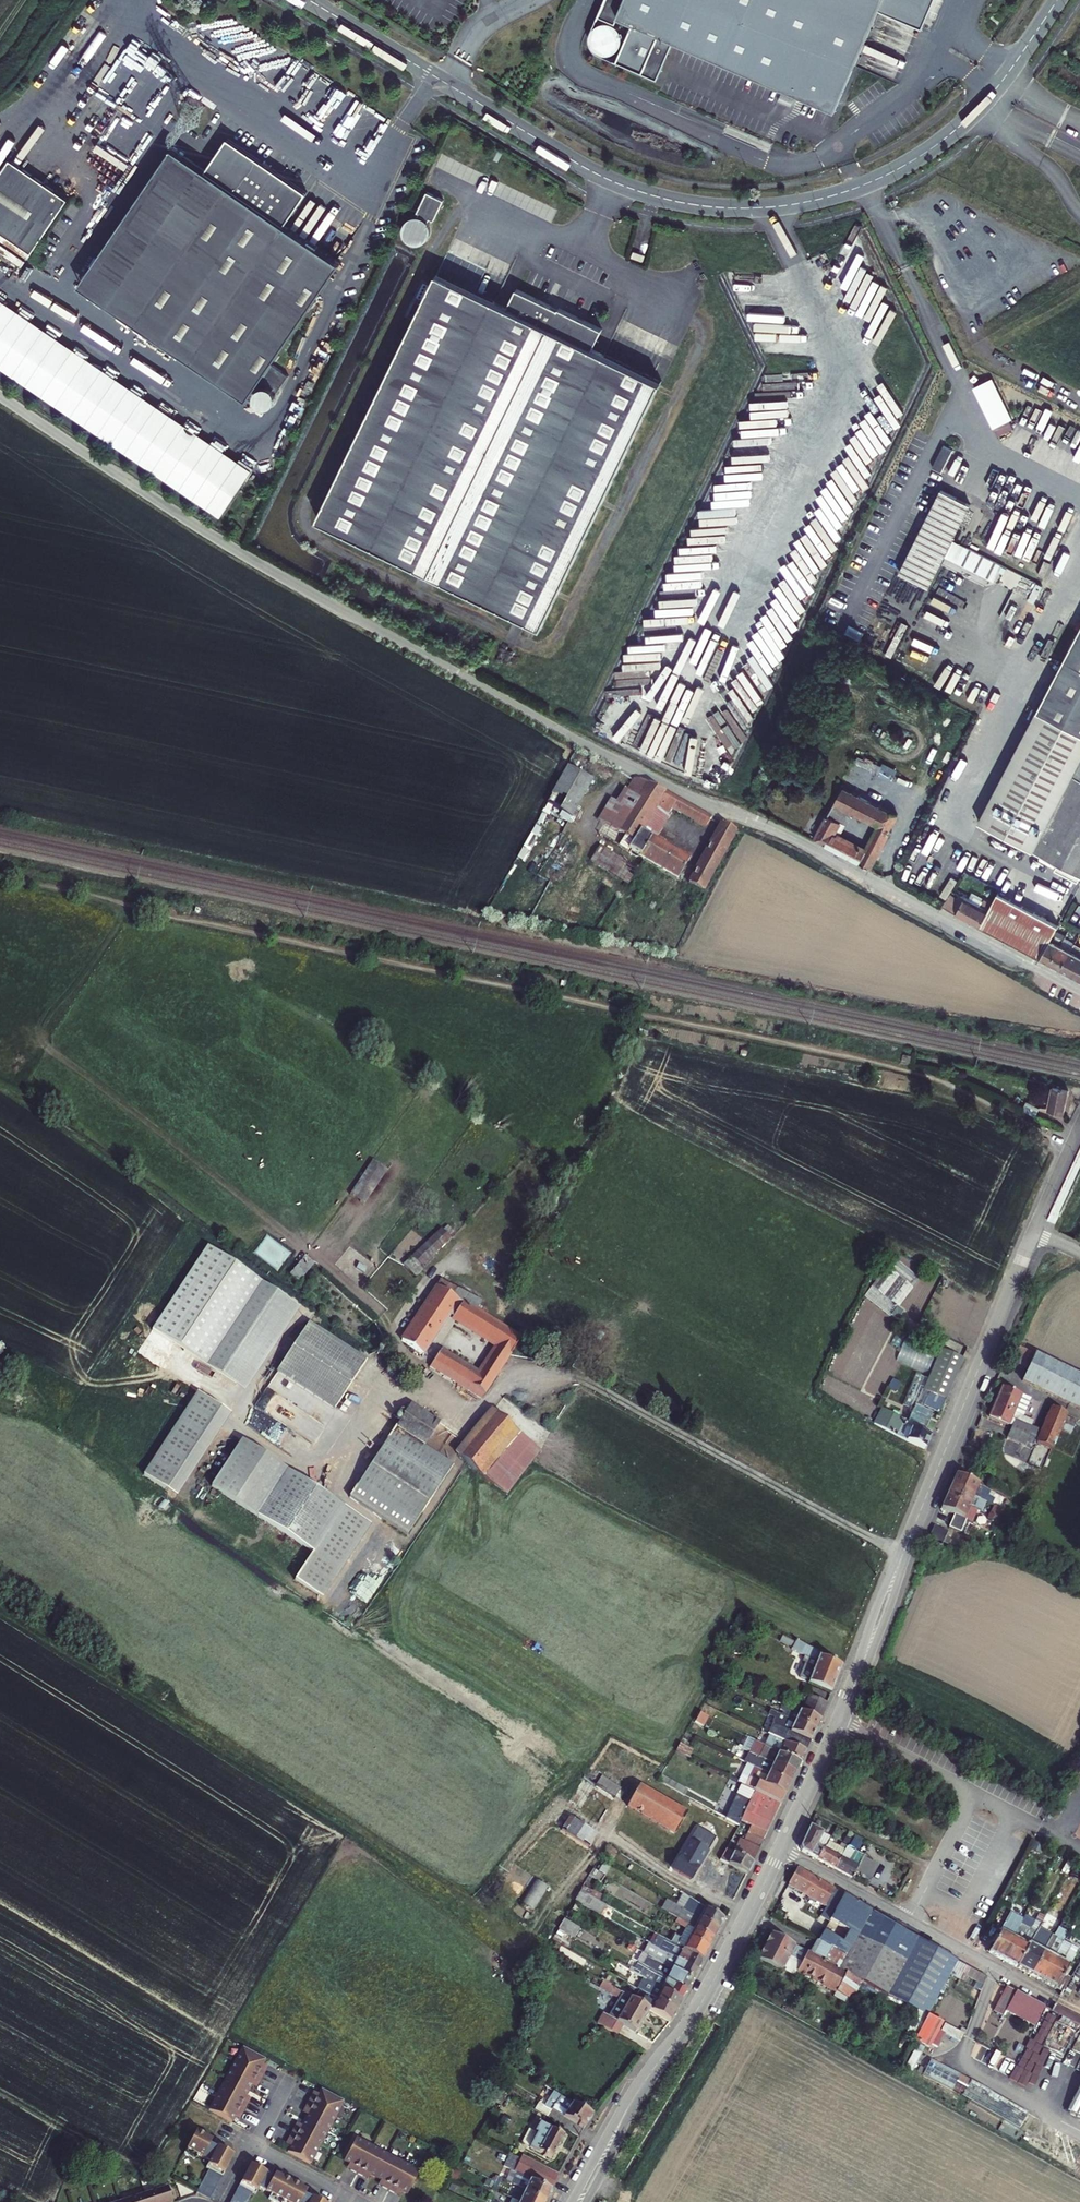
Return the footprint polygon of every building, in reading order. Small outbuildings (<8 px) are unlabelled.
[(585,46),(656,78),(671,44),(834,113),(883,12),(921,32),(935,0),(606,0),(585,46)] [(264,163),(228,139),(206,172),(228,187),(136,324),(249,401),(262,382),(279,393),(290,376),(273,365),(342,263),(286,226),(308,193),(271,168),(264,163)] [(173,149),(80,287),(136,324),(228,187),(206,172),(173,149)] [(0,177),(0,233),(33,255),(69,201),(11,161),(0,177)] [(427,193),(417,213),(434,221),(444,201),(427,193)] [(633,252),(632,258),(644,260),(645,255),(633,252)] [(508,308),(437,273),(318,520),(542,628),(661,382),(593,349),(603,329),(517,289),(508,308)] [(0,300),(0,369),(221,519),(254,471),(0,300)] [(974,387),(994,428),(1009,421),(1013,419),(993,378),(974,387)] [(994,428),(997,436),(1013,428),(1009,421),(994,428)] [(942,473),(952,449),(942,445),(932,468),(942,473)] [(958,544),(934,532),(927,548),(951,559),(958,544)] [(997,563),(958,544),(951,559),(989,579),(997,563)] [(1031,580),(1024,595),(1030,598),(1037,584),(1031,580)] [(974,820),(1020,845),(1052,863),(1049,869),(1072,882),(1076,875),(1079,877),(1079,619),(974,820)] [(590,784),(566,768),(544,803),(567,819),(590,784)] [(625,850),(639,859),(699,894),(733,835),(719,827),(696,868),(637,832),(654,808),(667,817),(671,811),(704,829),(709,822),(649,788),(633,780),(624,794),(635,801),(614,834),(607,829),(601,838),(623,853),(625,850)] [(868,871),(894,818),(842,792),(815,844),(868,871)] [(635,801),(624,794),(623,793),(610,813),(604,808),(589,830),(601,838),(607,829),(614,834),(635,801)] [(691,849),(695,836),(681,832),(677,845),(691,849)] [(1052,863),(1020,845),(1016,853),(1047,869),(1052,863)] [(625,886),(633,872),(594,848),(585,862),(625,886)] [(1056,926),(998,895),(993,906),(989,912),(980,930),(1038,961),(1048,943),(1054,931),(1056,926)] [(951,898),(944,911),(980,930),(989,912),(982,908),(985,902),(981,900),(977,902),(976,905),(961,898),(958,903),(951,898)] [(982,908),(989,912),(993,906),(985,902),(982,908)] [(1077,937),(1068,932),(1065,937),(1075,942),(1077,937)] [(1069,954),(1060,972),(1069,977),(1079,957),(1079,939),(1077,937),(1075,942),(1069,954)] [(1048,943),(1038,961),(1050,967),(1059,949),(1048,943)] [(1059,949),(1050,967),(1060,972),(1069,954),(1059,949)] [(1079,983),(1079,957),(1069,977),(1079,983)] [(1064,1093),(1048,1090),(1044,1112),(1061,1115),(1064,1093)] [(1036,1111),(1024,1105),(1020,1114),(1032,1120),(1036,1111)] [(371,1162),(350,1194),(364,1204),(386,1171),(371,1162)] [(417,1270),(446,1238),(436,1229),(408,1260),(417,1270)] [(895,1256),(863,1296),(890,1317),(922,1277),(895,1256)] [(304,1257),(288,1274),(296,1282),(312,1264),(304,1257)] [(417,1270),(408,1260),(402,1267),(413,1278),(419,1271),(417,1270)] [(517,1341),(491,1324),(474,1313),(479,1304),(438,1282),(399,1342),(421,1356),(447,1317),(495,1347),(476,1375),(439,1351),(428,1368),(478,1401),(517,1341)] [(300,1306),(261,1283),(209,1370),(248,1393),(300,1306)] [(335,1408),(366,1361),(308,1322),(277,1370),(335,1408)] [(927,1372),(932,1355),(901,1345),(896,1362),(927,1372)] [(1023,1351),(1016,1364),(1029,1371),(1036,1358),(1023,1351)] [(937,1418),(960,1366),(939,1357),(921,1397),(928,1400),(923,1411),(937,1418)] [(1036,1358),(1029,1371),(1022,1384),(1064,1405),(1076,1378),(1036,1358)] [(1064,1405),(1079,1413),(1079,1380),(1076,1378),(1064,1405)] [(1021,1399),(1003,1388),(987,1417),(1006,1428),(1006,1430),(1025,1440),(1030,1431),(1028,1430),(1031,1424),(1018,1418),(1026,1403),(1020,1400),(1021,1399)] [(198,1391),(144,1473),(176,1494),(230,1412),(198,1391)] [(396,1427),(424,1446),(439,1423),(411,1405),(395,1427),(396,1427)] [(912,1408),(904,1425),(908,1427),(910,1428),(914,1422),(925,1427),(930,1416),(912,1408)] [(1049,1410),(1033,1444),(1032,1446),(1045,1451),(1055,1431),(1066,1436),(1073,1420),(1049,1410)] [(879,1412),(877,1417),(899,1427),(902,1423),(879,1412)] [(478,1475),(511,1430),(492,1414),(459,1458),(478,1475)] [(910,1428),(908,1427),(904,1425),(902,1429),(899,1427),(877,1417),(872,1427),(905,1445),(922,1453),(927,1440),(920,1437),(925,1427),(914,1422),(910,1428)] [(424,1446),(396,1427),(349,1497),(406,1535),(453,1466),(424,1446)] [(530,1465),(530,1463),(530,1462),(531,1459),(533,1454),(535,1450),(536,1448),(511,1430),(478,1475),(506,1496),(530,1465)] [(312,1552),(343,1506),(242,1438),(211,1484),(312,1552)] [(1030,1444),(1023,1440),(1016,1453),(1024,1458),(1030,1444)] [(1045,1451),(1032,1446),(1024,1464),(1036,1470),(1045,1451)] [(540,1451),(536,1448),(535,1450),(533,1454),(531,1459),(530,1462),(530,1463),(531,1463),(540,1451)] [(973,1499),(979,1486),(956,1476),(951,1489),(973,1499)] [(945,1501),(967,1511),(973,1499),(951,1489),(945,1501)] [(1005,1502),(1000,1499),(995,1509),(1000,1512),(1005,1502)] [(945,1501),(941,1511),(971,1524),(975,1515),(967,1511),(945,1501)] [(343,1506),(312,1552),(294,1579),(322,1597),(370,1525),(343,1506)] [(934,1529),(930,1539),(943,1544),(947,1534),(934,1529)] [(928,1543),(925,1550),(939,1555),(942,1548),(928,1543)] [(828,1694),(839,1668),(817,1659),(819,1655),(794,1643),(788,1652),(813,1665),(805,1683),(828,1694)] [(805,1697),(798,1714),(816,1721),(818,1721),(824,1704),(805,1697)] [(816,1721),(798,1714),(782,1708),(780,1715),(794,1721),(793,1724),(813,1733),(818,1721),(816,1721)] [(793,1724),(769,1713),(767,1717),(773,1720),(770,1726),(808,1743),(813,1733),(793,1724)] [(698,1715),(692,1725),(700,1729),(706,1719),(698,1715)] [(767,1749),(770,1751),(776,1754),(798,1765),(804,1753),(767,1735),(761,1746),(762,1747),(767,1749)] [(749,1754),(756,1757),(793,1775),(798,1765),(776,1754),(770,1751),(767,1749),(762,1747),(761,1746),(755,1743),(749,1754)] [(793,1775),(756,1757),(749,1754),(744,1765),(753,1769),(788,1787),(793,1775)] [(740,1786),(742,1787),(779,1805),(783,1798),(788,1787),(753,1769),(747,1780),(740,1777),(736,1784),(740,1786)] [(655,1783),(676,1795),(679,1789),(659,1777),(655,1783)] [(587,1850),(617,1804),(598,1792),(585,1784),(577,1779),(565,1799),(563,1797),(558,1804),(561,1806),(553,1819),(563,1827),(560,1832),(587,1850)] [(598,1792),(617,1804),(623,1795),(604,1782),(598,1792)] [(740,1786),(734,1801),(727,1817),(757,1830),(757,1831),(765,1835),(779,1805),(742,1787),(740,1786)] [(673,1836),(685,1816),(636,1787),(625,1807),(673,1836)] [(727,1814),(727,1804),(715,1804),(715,1814),(727,1814)] [(756,1852),(765,1835),(757,1831),(749,1828),(742,1844),(738,1842),(731,1855),(723,1851),(718,1862),(744,1876),(756,1852)] [(826,1847),(829,1843),(831,1839),(810,1828),(800,1849),(801,1851),(802,1853),(817,1860),(823,1849),(826,1847)] [(691,1878),(712,1840),(694,1829),(673,1867),(691,1878)] [(840,1852),(827,1846),(826,1847),(823,1849),(841,1858),(843,1854),(840,1852)] [(834,1869),(853,1879),(857,1871),(864,1857),(854,1851),(848,1863),(845,1861),(851,1850),(847,1847),(843,1854),(841,1858),(834,1869)] [(817,1860),(834,1869),(841,1858),(823,1849),(817,1860)] [(864,1857),(857,1871),(873,1879),(880,1865),(864,1857)] [(600,1884),(603,1878),(591,1871),(587,1877),(600,1884)] [(796,1871),(787,1887),(834,1912),(844,1896),(821,1884),(796,1871)] [(536,1879),(522,1902),(534,1909),(548,1886),(536,1879)] [(594,1901),(578,1892),(573,1901),(588,1910),(594,1901)] [(844,1896),(834,1912),(817,1944),(816,1945),(845,1961),(872,1912),(844,1896)] [(682,1910),(683,1910),(716,1930),(722,1920),(688,1900),(682,1910)] [(716,1930),(683,1910),(677,1920),(711,1940),(716,1930)] [(887,1998),(917,1941),(903,1932),(872,1912),(845,1961),(839,1972),(861,1984),(887,1998)] [(1011,1915),(990,1955),(1002,1962),(1014,1939),(1023,1921),(1011,1915)] [(563,1919),(558,1928),(573,1937),(579,1927),(563,1919)] [(669,1944),(679,1949),(700,1961),(711,1940),(677,1920),(675,1924),(685,1930),(680,1939),(674,1935),(669,1944)] [(1032,1925),(1023,1921),(1014,1939),(1002,1962),(1017,1969),(1040,1926),(1041,1924),(1034,1920),(1032,1925)] [(1040,1926),(1017,1969),(1031,1977),(1055,1935),(1040,1926)] [(1066,1942),(1055,1935),(1031,1977),(1042,1983),(1066,1942)] [(650,1945),(658,1949),(663,1940),(655,1936),(650,1945)] [(845,1961),(816,1945),(810,1957),(770,1936),(756,1961),(780,1974),(784,1968),(851,2004),(861,1984),(839,1972),(845,1961)] [(669,1956),(683,1964),(695,1970),(700,1961),(679,1949),(669,1944),(663,1940),(658,1949),(669,1956)] [(917,1941),(887,1998),(926,2019),(930,2022),(952,1978),(963,1984),(970,1971),(926,1947),(917,1941)] [(1079,1949),(1066,1942),(1042,1983),(1063,1994),(1067,1986),(1062,1983),(1070,1967),(1068,1966),(1079,1949)] [(690,1981),(695,1970),(683,1964),(669,1956),(658,1949),(650,1945),(646,1943),(640,1953),(659,1964),(669,1969),(690,1981)] [(664,1979),(672,1984),(685,1991),(690,1981),(669,1969),(659,1964),(656,1968),(667,1973),(664,1979)] [(653,1987),(657,1989),(660,1991),(679,2002),(685,1991),(672,1984),(664,1979),(645,1968),(639,1979),(643,1981),(649,1984),(653,1987)] [(639,1979),(639,1978),(635,1986),(638,1988),(643,1981),(639,1979)] [(614,2022),(621,2026),(633,2033),(646,2011),(627,1999),(606,1987),(603,1993),(611,1998),(607,2005),(600,2017),(612,2025),(614,2022)] [(646,1997),(654,2002),(673,2013),(679,2002),(660,1991),(656,1996),(646,1990),(643,1995),(646,1997)] [(1017,2024),(1033,2032),(1044,2011),(1005,1991),(993,2014),(1002,2019),(1007,2011),(1009,2006),(1015,2010),(1022,2014),(1017,2024)] [(646,2011),(668,2023),(673,2013),(654,2002),(652,2006),(641,1999),(640,2000),(630,1995),(627,1999),(646,2011)] [(1052,2014),(1070,2024),(1074,2016),(1056,2007),(1052,2014)] [(1070,2024),(1079,2028),(1079,2019),(1074,2016),(1070,2024)] [(612,2025),(600,2017),(594,2026),(614,2038),(621,2026),(614,2022),(612,2025)] [(930,2022),(926,2019),(913,2044),(928,2052),(929,2048),(935,2051),(943,2037),(957,2045),(961,2038),(930,2022)] [(1042,2045),(1062,2056),(1075,2031),(1055,2020),(1042,2045)] [(262,2058),(239,2046),(205,2109),(228,2121),(231,2116),(233,2113),(237,2115),(245,2101),(240,2099),(242,2095),(247,2085),(249,2081),(254,2084),(262,2070),(257,2066),(259,2063),(262,2058)] [(913,2049),(905,2068),(912,2071),(919,2051),(913,2049)] [(990,2113),(999,2097),(958,2073),(931,2060),(923,2076),(956,2093),(990,2113)] [(1065,2114),(1079,2121),(1079,2083),(1065,2114)] [(283,2151),(306,2164),(315,2148),(340,2101),(317,2088),(315,2093),(313,2097),(308,2095),(300,2109),(305,2111),(303,2115),(297,2125),(296,2128),(291,2126),(283,2140),(288,2143),(286,2146),(283,2151)] [(589,2117),(550,2094),(541,2107),(549,2112),(571,2126),(580,2131),(589,2117)] [(999,2097),(990,2113),(1019,2129),(1028,2114),(999,2097)] [(567,2133),(571,2126),(549,2112),(544,2119),(567,2133)] [(533,2136),(526,2150),(548,2162),(560,2137),(532,2123),(527,2133),(533,2136)] [(576,2138),(580,2131),(571,2126),(567,2133),(576,2138)] [(190,2159),(193,2154),(205,2160),(201,2168),(204,2169),(192,2191),(206,2198),(218,2176),(229,2155),(213,2146),(211,2149),(208,2156),(201,2152),(204,2145),(208,2139),(192,2130),(180,2153),(190,2159)] [(533,2136),(527,2133),(520,2147),(526,2150),(533,2136)] [(403,2194),(416,2171),(352,2137),(340,2160),(345,2163),(349,2165),(346,2170),(361,2178),(363,2173),(366,2175),(377,2180),(380,2182),(377,2186),(392,2194),(395,2189),(398,2191),(403,2194)] [(204,2145),(201,2152),(208,2156),(211,2149),(204,2145)] [(519,2159),(517,2163),(553,2181),(555,2178),(519,2159)] [(553,2181),(517,2163),(511,2174),(515,2176),(548,2193),(553,2181)] [(246,2164),(242,2171),(226,2201),(243,2201),(244,2199),(247,2192),(251,2194),(255,2187),(267,2194),(264,2198),(271,2201),(296,2201),(299,2196),(303,2190),(271,2173),(268,2179),(264,2186),(257,2182),(261,2176),(262,2173),(246,2164)] [(268,2179),(261,2176),(257,2182),(264,2186),(268,2179)] [(537,2201),(543,2201),(548,2193),(515,2176),(509,2187),(514,2190),(537,2201)] [(167,2187),(122,2201),(171,2201),(167,2187)] [(508,2201),(510,2201),(537,2201),(514,2190),(508,2201)]
